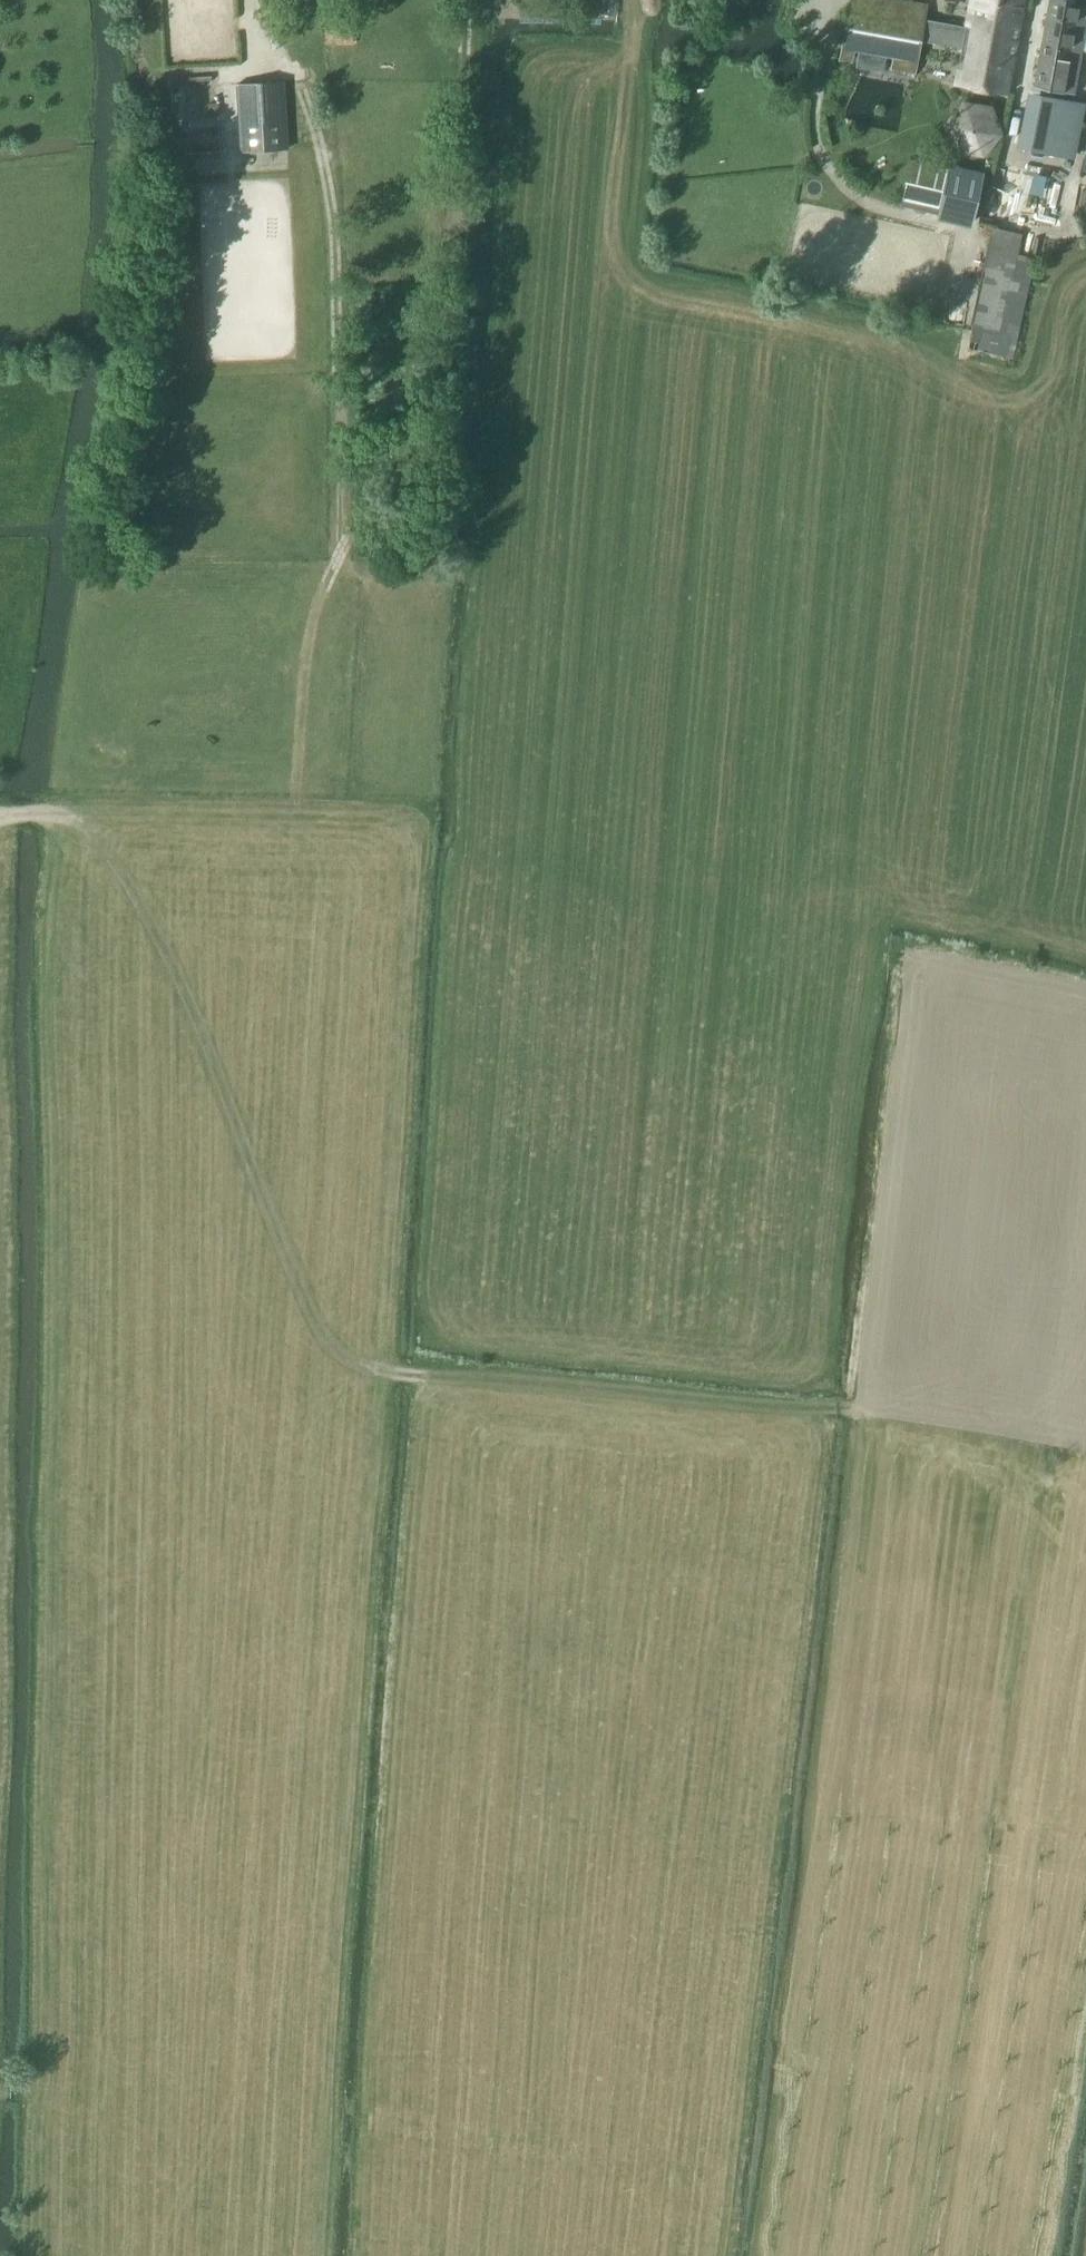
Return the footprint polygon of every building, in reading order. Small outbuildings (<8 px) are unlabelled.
[(972,7),(970,22),(972,28),(973,33),(922,23),(926,3),(908,0),(850,0),(841,46),(857,48),(854,66),(882,71),(885,53),(916,58),(920,40),(975,50),(969,86),(954,83),(955,79),(954,79),(953,84),(1006,94),(1023,0),(974,0),(972,7)] [(1078,1),(1070,0),(1048,0),(1032,87),(1073,94),(1085,26),(1085,3),(1078,1)] [(916,70),(918,60),(894,56),(892,66),(916,70)] [(239,152),(288,149),(284,81),(236,84),(239,152)] [(1073,159),(1084,103),(1029,92),(1018,148),(1073,159)] [(995,131),(995,126),(994,120),(993,114),(990,109),(986,104),(981,100),(976,98),(970,96),(964,95),(958,96),(952,98),(947,101),(943,105),(939,109),(936,115),(935,120),(934,126),(935,132),(936,138),(939,143),(943,148),(948,151),(953,154),(959,156),(965,156),(971,156),(977,154),(982,151),(986,147),(990,143),(993,137),(995,131)] [(971,223),(982,175),(910,158),(898,206),(971,223)] [(971,330),(967,348),(977,351),(981,352),(1012,359),(1026,294),(1029,284),(1029,281),(1034,258),(1017,255),(1022,233),(1017,232),(1021,218),(1024,218),(1036,173),(1006,166),(992,225),(992,226),(983,270),(971,330)]
